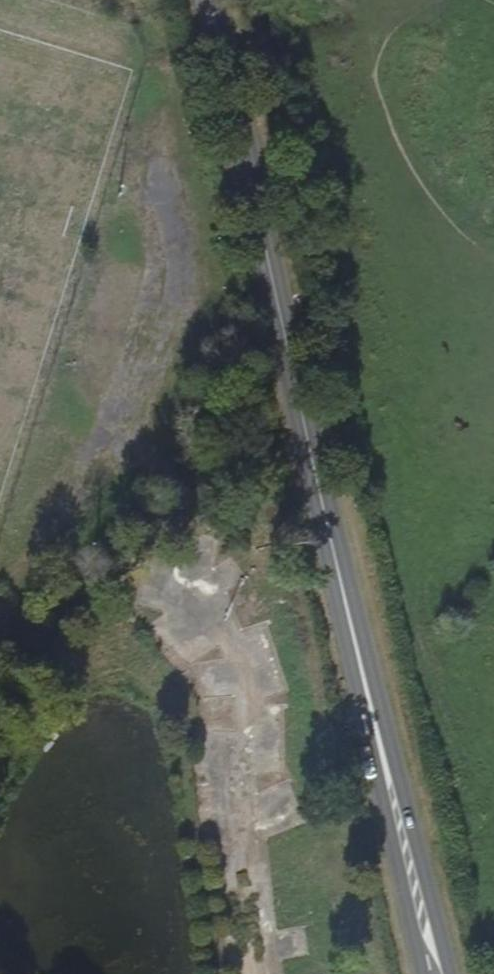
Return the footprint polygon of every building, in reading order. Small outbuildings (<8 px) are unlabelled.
[(194,690),(215,687),(211,663),(190,667),(194,690)] [(251,807),(257,836),(286,830),(280,801),(251,807)] [(302,930),(277,932),(280,961),(305,959),(302,930)]
